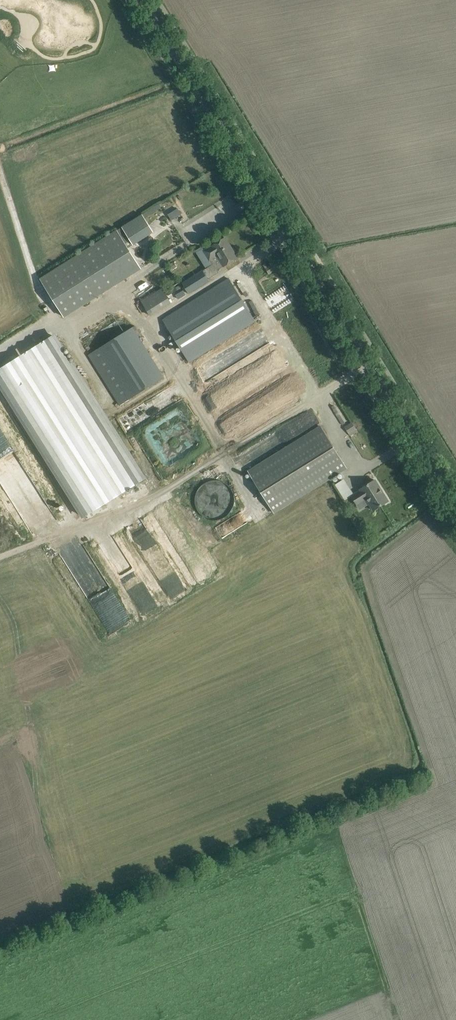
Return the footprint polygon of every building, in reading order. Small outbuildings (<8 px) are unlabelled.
[(181,215),(178,209),(168,215),(171,221),(181,215)] [(117,229),(117,230),(125,243),(130,239),(133,245),(154,232),(142,213),(117,229)] [(117,230),(39,278),(63,316),(141,268),(125,243),(117,230)] [(217,270),(238,257),(225,237),(204,251),(210,260),(210,259),(217,270)] [(203,270),(182,283),(189,293),(209,281),(203,270)] [(188,362),(247,326),(255,321),(229,278),(162,320),(188,362)] [(162,288),(141,301),(150,315),(171,302),(162,288)] [(132,325),(87,351),(117,403),(162,378),(132,325)] [(0,370),(0,382),(84,515),(144,478),(54,336),(0,370)] [(313,431),(248,472),(274,512),(327,479),(338,472),(347,467),(322,426),(313,431)] [(352,495),(356,502),(365,496),(374,510),(388,501),(375,479),(360,489),(361,490),(352,495)] [(230,487),(229,486),(227,485),(226,484),(225,483),(223,482),(221,481),(220,481),(218,480),(216,480),(215,480),(213,480),(211,480),(209,481),(208,481),(206,482),(205,483),(203,484),(202,485),(201,486),(199,487),(198,488),(197,490),(197,491),(196,493),(195,495),(195,496),(195,498),(195,500),(195,502),(195,503),(195,505),(196,507),(197,508),(197,510),(198,511),(199,513),(201,514),(202,515),(203,516),(205,517),(206,518),(208,519),(209,519),(211,519),(213,520),(215,520),(216,520),(218,519),(220,519),(221,519),(223,518),(225,517),(226,516),(227,515),(229,514),(230,513),(231,511),(232,510),(233,508),(233,507),(234,505),(234,503),(234,502),(235,500),(234,498),(234,496),(234,495),(233,493),(233,491),(232,490),(231,488),(230,487)] [(351,489),(342,494),(345,500),(351,496),(351,495),(354,493),(351,489)] [(162,516),(161,516),(163,521),(176,516),(169,497),(157,501),(162,516)]
